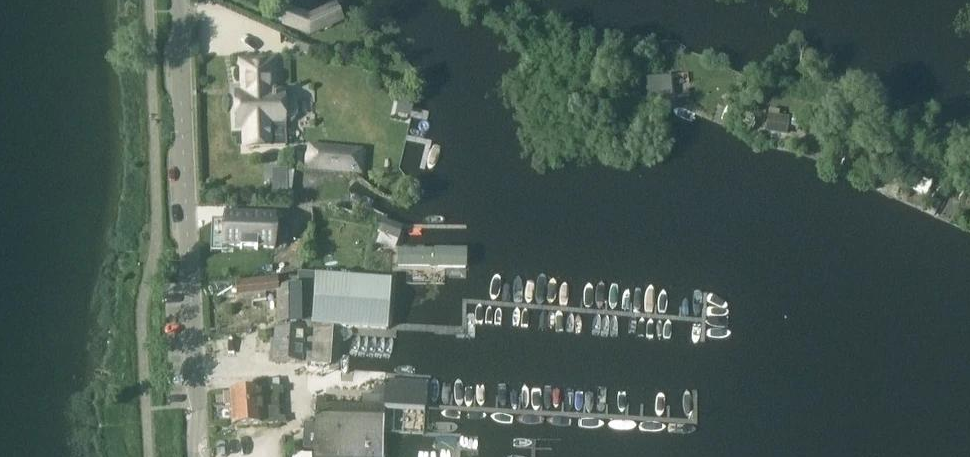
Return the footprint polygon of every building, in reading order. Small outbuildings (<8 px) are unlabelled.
[(343,20),(336,5),(319,13),(310,17),(291,9),(285,25),(311,35),(343,20)] [(281,95),(269,95),(268,65),(242,66),(243,96),(234,96),(234,127),(244,126),(244,148),(263,148),(269,147),(283,147),(283,129),(282,125),(282,122),(290,122),(293,121),(297,120),(300,117),(301,113),(301,103),(299,100),(297,98),(293,97),(289,96),(281,96),(281,95)] [(649,94),(673,92),(672,73),(648,75),(649,94)] [(754,96),(757,89),(749,86),(746,93),(754,96)] [(788,131),(790,113),(769,110),(767,128),(788,131)] [(798,127),(800,117),(793,116),(791,126),(798,127)] [(883,143),(878,155),(886,159),(891,147),(883,143)] [(362,175),(365,149),(308,144),(308,153),(306,155),(305,170),(362,175)] [(908,177),(913,179),(909,188),(926,195),(932,179),(911,169),(908,177)] [(296,172),(292,212),(308,213),(311,213),(311,208),(337,205),(337,198),(347,199),(349,181),(349,177),(343,177),(296,172)] [(288,186),(281,186),(274,186),(274,188),(275,198),(276,198),(288,198),(288,186)] [(337,198),(337,205),(339,211),(344,212),(346,210),(347,199),(337,198)] [(213,221),(212,245),(225,246),(241,247),(241,249),(258,249),(258,247),(273,248),(275,217),(240,215),(226,215),(226,221),(213,221)] [(380,225),(378,233),(396,239),(397,240),(401,228),(402,227),(399,226),(382,220),(380,225)] [(435,250),(435,270),(469,270),(470,251),(435,250)] [(398,251),(398,270),(434,270),(434,252),(398,251)] [(278,291),(278,326),(332,326),(386,330),(390,280),(299,273),(299,278),(236,284),(238,296),(278,291)] [(329,365),(332,326),(278,326),(275,361),(329,365)] [(303,449),(315,450),(315,456),(383,456),(384,432),(385,406),(426,409),(427,383),(384,381),(384,397),(373,396),(362,396),(361,406),(317,405),(316,426),(304,425),(303,449)] [(230,408),(276,405),(275,394),(280,394),(279,387),(228,392),(230,408)] [(277,417),(276,405),(230,408),(231,425),(282,421),(281,416),(277,417)]
